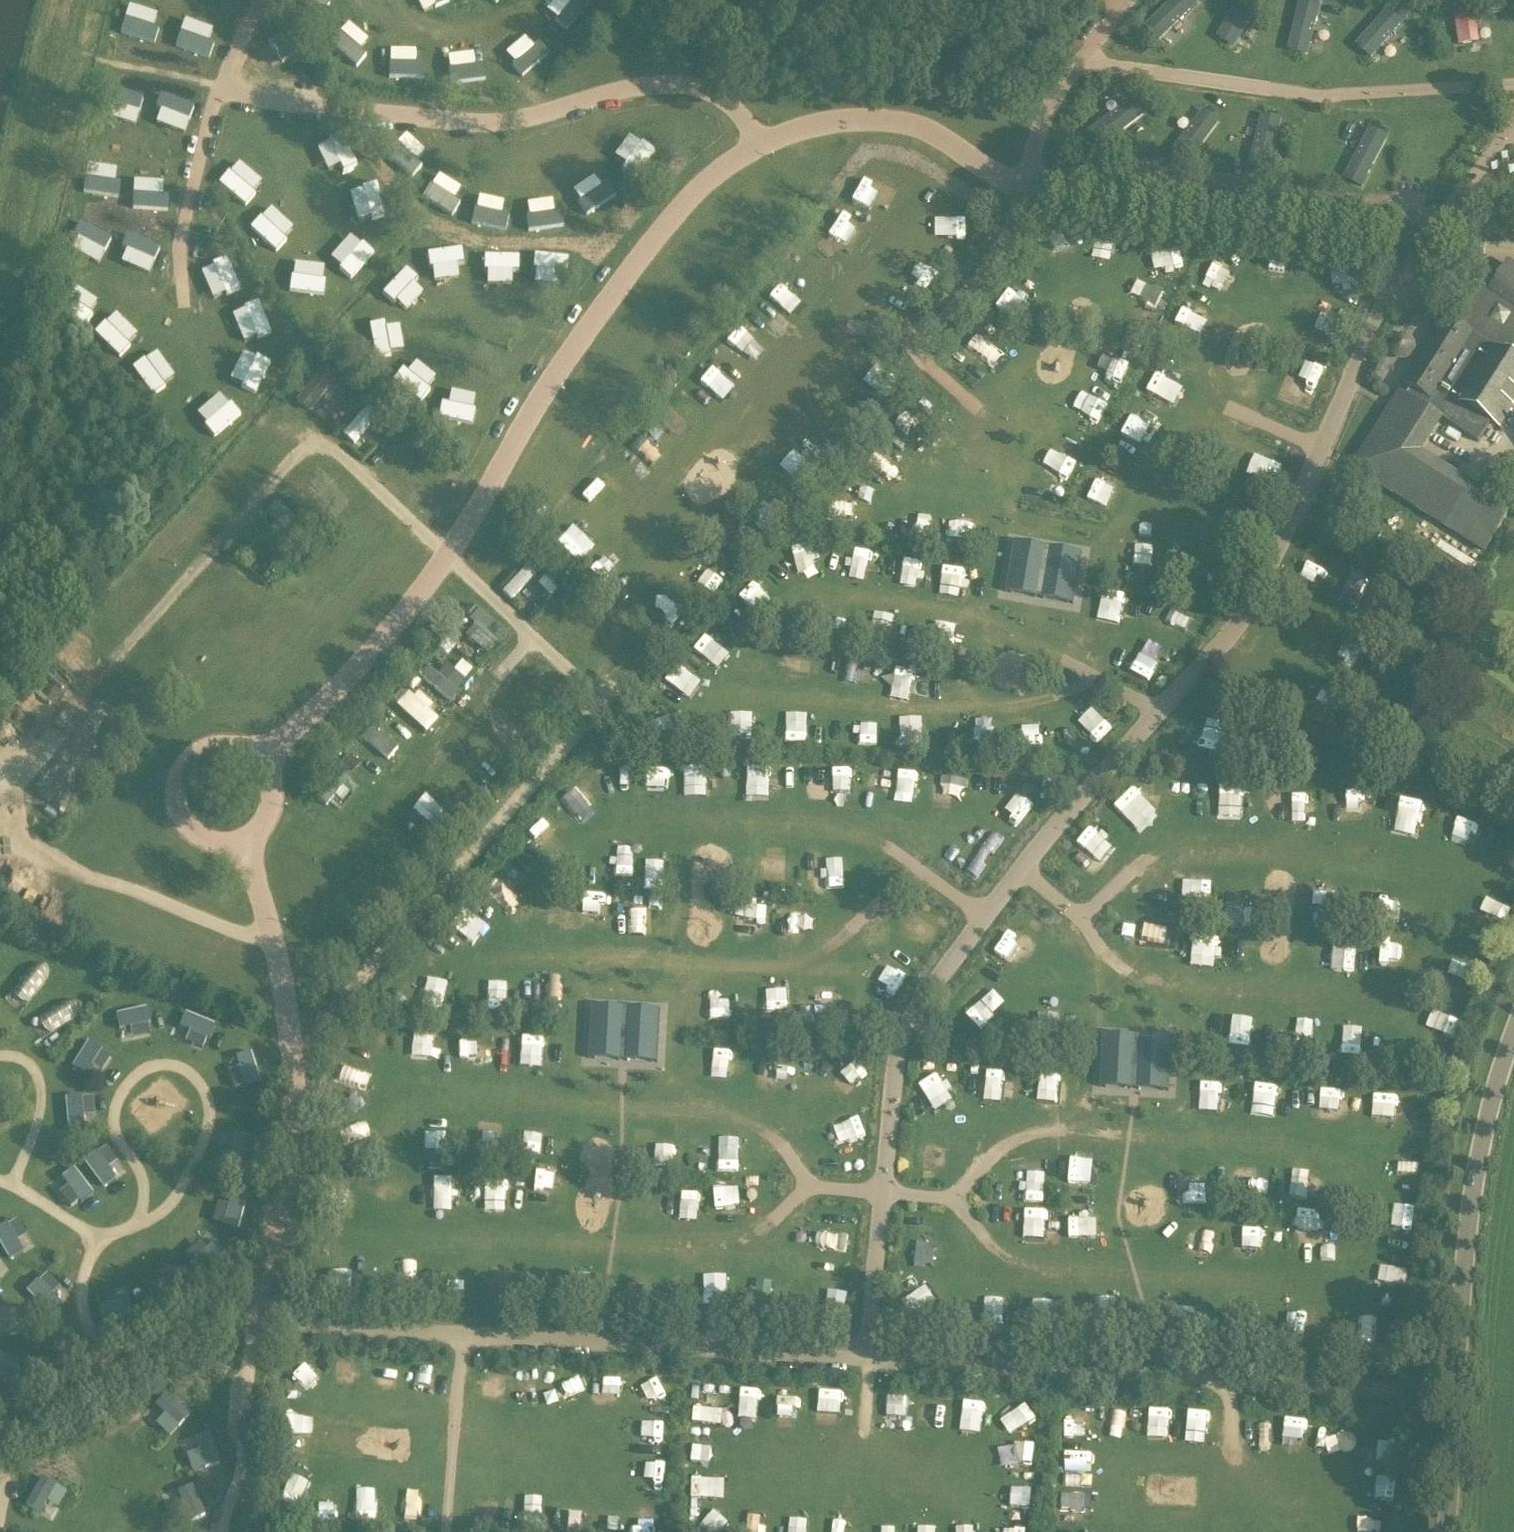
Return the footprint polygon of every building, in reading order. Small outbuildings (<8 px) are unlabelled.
[(423,11),(449,2),(449,0),(419,0),(423,11)] [(568,30),(589,7),(581,0),(556,0),(546,11),(568,30)] [(1168,45),(1208,8),(1200,0),(1173,0),(1148,23),(1168,45)] [(1258,8),(1242,0),(1238,0),(1219,36),(1239,46),(1258,8)] [(1291,48),(1315,53),(1327,0),(1301,0),(1291,48)] [(1395,2),(1359,43),(1384,65),(1420,24),(1395,2)] [(1456,10),(1460,45),(1482,43),(1478,8),(1456,10)] [(348,23),(342,34),(364,46),(370,36),(348,23)] [(341,33),(331,46),(358,66),(368,54),(341,33)] [(529,34),(505,53),(524,75),(547,55),(529,34)] [(392,79),(426,78),(426,62),(418,62),(417,48),(391,49),(392,79)] [(453,84),(487,79),(485,62),(477,63),(476,52),(449,55),(453,84)] [(1253,155),(1276,159),(1282,117),(1259,114),(1253,155)] [(1370,185),(1389,135),(1368,127),(1348,177),(1370,185)] [(233,157),(212,165),(219,184),(258,170),(246,137),(229,144),(233,157)] [(416,139),(402,154),(414,166),(428,151),(416,139)] [(335,145),(311,159),(317,170),(342,156),(335,145)] [(168,202),(187,196),(172,152),(153,159),(168,202)] [(418,196),(442,170),(432,161),(408,187),(418,196)] [(605,205),(625,179),(605,163),(585,189),(605,205)] [(337,207),(359,197),(362,203),(383,193),(371,169),(328,190),(337,207)] [(242,211),(249,222),(280,202),(273,192),(242,211)] [(471,238),(494,224),(479,200),(449,219),(457,232),(464,228),(471,238)] [(364,225),(369,242),(384,238),(379,220),(364,225)] [(818,235),(830,261),(847,253),(835,227),(818,235)] [(276,252),(286,245),(277,232),(256,247),(290,295),(301,287),(276,252)] [(405,270),(415,283),(422,278),(429,287),(450,271),(433,248),(405,270)] [(298,271),(306,283),(329,267),(321,255),(298,271)] [(1512,266),(1509,263),(1496,281),(1481,271),(1472,285),(1480,290),(1472,301),(1468,298),(1453,321),(1447,317),(1404,385),(1411,389),(1407,395),(1400,390),(1396,397),(1351,468),(1485,554),(1513,512),(1513,511),(1443,466),(1423,452),(1444,420),(1457,429),(1470,409),(1498,426),(1513,401),(1513,267),(1512,266)] [(205,304),(213,316),(246,292),(238,281),(205,304)] [(905,304),(909,287),(881,281),(877,298),(905,304)] [(118,297),(102,312),(114,325),(106,332),(128,355),(151,333),(118,297)] [(782,327),(791,310),(765,297),(756,315),(782,327)] [(262,298),(222,323),(232,339),(258,323),(268,339),(282,330),(262,298)] [(847,331),(869,350),(881,336),(860,317),(847,331)] [(732,324),(703,357),(725,377),(738,363),(733,358),(751,338),(760,347),(768,339),(750,323),(741,332),(732,324)] [(482,354),(493,341),(486,334),(474,347),(482,354)] [(164,340),(126,368),(135,380),(173,352),(164,340)] [(827,389),(844,379),(829,353),(812,362),(827,389)] [(311,411),(339,377),(324,365),(297,400),(311,411)] [(626,408),(641,390),(623,374),(607,393),(626,408)] [(663,412),(687,429),(702,408),(678,391),(663,412)] [(197,406),(176,428),(187,438),(207,416),(197,406)] [(344,433),(356,444),(381,417),(369,406),(344,433)] [(593,409),(570,421),(585,447),(607,434),(593,409)] [(624,459),(608,480),(635,501),(651,481),(624,459)] [(738,467),(715,478),(727,502),(749,492),(738,467)] [(468,491),(437,526),(449,537),(480,502),(468,491)] [(676,518),(703,541),(719,522),(692,499),(676,518)] [(481,504),(471,518),(487,529),(497,514),(481,504)] [(478,567),(504,538),(491,527),(465,556),(478,567)] [(589,568),(623,581),(633,552),(621,548),(626,535),(604,527),(589,568)] [(1007,592),(1073,604),(1082,554),(1015,541),(1007,592)] [(515,600),(537,571),(527,564),(505,593),(515,600)] [(539,585),(554,595),(561,585),(546,575),(539,585)] [(400,598),(390,609),(404,622),(414,611),(400,598)] [(471,605),(464,618),(472,623),(463,636),(493,655),(509,630),(471,605)] [(439,674),(429,666),(421,676),(451,700),(476,670),(463,660),(456,669),(448,663),(439,674)] [(346,690),(327,715),(343,728),(362,702),(346,690)] [(408,690),(396,704),(429,732),(440,718),(408,690)] [(514,705),(498,722),(522,743),(537,727),(514,705)] [(365,759),(392,733),(378,719),(351,745),(365,759)] [(457,777),(486,793),(498,772),(469,756),(457,777)] [(818,790),(844,791),(845,768),(818,768),(818,790)] [(573,785),(586,800),(603,786),(590,771),(573,785)] [(889,793),(909,794),(909,774),(890,773),(889,793)] [(934,778),(934,796),(951,796),(951,778),(934,778)] [(1138,790),(1121,806),(1135,821),(1152,805),(1138,790)] [(1283,815),(1302,814),(1300,792),(1281,793),(1283,815)] [(439,833),(453,819),(427,795),(414,809),(439,833)] [(1078,853),(1091,867),(1107,851),(1094,838),(1078,853)] [(809,858),(808,864),(835,867),(835,861),(809,858)] [(501,884),(516,897),(530,881),(514,868),(501,884)] [(1383,914),(1385,898),(1364,896),(1362,912),(1383,914)] [(1178,941),(1181,922),(1161,919),(1158,938),(1178,941)] [(7,999),(21,1011),(51,975),(36,963),(7,999)] [(288,966),(276,1003),(290,1008),(302,971),(288,966)] [(980,976),(967,992),(985,1006),(997,990),(980,976)] [(76,996),(32,1022),(42,1039),(86,1014),(76,996)] [(590,1059),(657,1063),(660,1010),(593,1006),(590,1059)] [(136,1039),(154,1035),(148,1007),(117,1013),(120,1028),(133,1025),(136,1039)] [(205,1051),(216,1024),(186,1012),(181,1026),(193,1030),(188,1044),(205,1051)] [(1311,1048),(1311,1027),(1290,1027),(1290,1048),(1311,1048)] [(1101,1087),(1168,1091),(1171,1039),(1104,1035),(1101,1087)] [(494,1053),(494,1037),(474,1037),(474,1053),(494,1053)] [(73,1067),(86,1075),(93,1064),(104,1071),(114,1055),(90,1040),(73,1067)] [(253,1051),(238,1055),(242,1068),(229,1071),(235,1090),(262,1081),(253,1051)] [(726,1075),(726,1055),(707,1054),(706,1074),(726,1075)] [(986,1088),(1003,1088),(1004,1069),(986,1068),(986,1088)] [(944,1100),(943,1078),(922,1079),(924,1101),(944,1100)] [(1346,1108),(1346,1097),(1336,1096),(1337,1091),(1330,1090),(1329,1106),(1346,1108)] [(1382,1111),(1398,1109),(1397,1093),(1381,1094),(1382,1111)] [(97,1128),(96,1095),(67,1097),(69,1129),(97,1128)] [(223,1164),(249,1165),(249,1134),(223,1134),(223,1164)] [(86,1161),(105,1186),(117,1176),(110,1167),(120,1159),(107,1144),(86,1161)] [(914,1168),(932,1171),(935,1148),(918,1146),(914,1168)] [(76,1167),(63,1177),(70,1187),(61,1194),(72,1209),(94,1193),(76,1167)] [(1186,1198),(1206,1198),(1206,1176),(1186,1176),(1186,1198)] [(443,1206),(462,1205),(462,1179),(443,1179),(443,1206)] [(1294,1187),(1295,1197),(1319,1196),(1319,1186),(1294,1187)] [(240,1229),(249,1199),(221,1191),(212,1221),(240,1229)] [(720,1191),(719,1212),(741,1213),(742,1191),(720,1191)] [(1075,1219),(1091,1219),(1092,1200),(1075,1199),(1075,1219)] [(28,1235),(20,1218),(0,1228),(0,1240),(10,1259),(24,1252),(18,1240),(28,1235)] [(1209,1220),(1205,1240),(1223,1243),(1227,1223),(1209,1220)] [(187,1253),(206,1273),(227,1253),(208,1233),(187,1253)] [(931,1266),(931,1247),(911,1247),(911,1266),(931,1266)] [(10,1272),(0,1260),(0,1281),(10,1272)] [(151,1292),(178,1279),(171,1265),(144,1278),(151,1292)] [(1409,1288),(1409,1269),(1389,1268),(1388,1287),(1409,1288)] [(47,1313),(71,1296),(52,1271),(29,1288),(47,1313)] [(97,1295),(104,1322),(135,1314),(129,1287),(97,1295)] [(25,1309),(0,1309),(0,1335),(25,1335),(25,1309)] [(1322,1324),(1296,1325),(1296,1341),(1322,1341),(1322,1324)] [(12,1386),(23,1362),(0,1352),(0,1381),(12,1386)] [(338,1386),(368,1385),(367,1361),(337,1363),(338,1386)] [(380,1384),(401,1385),(402,1365),(381,1364),(380,1384)] [(433,1391),(436,1370),(416,1367),(412,1388),(433,1391)] [(196,1376),(205,1391),(216,1385),(207,1370),(196,1376)] [(504,1391),(506,1371),(485,1370),(483,1390),(504,1391)] [(556,1393),(577,1396),(579,1377),(558,1375),(556,1393)] [(597,1380),(596,1388),(618,1392),(619,1384),(597,1380)] [(778,1407),(800,1408),(800,1387),(779,1387),(778,1407)] [(667,1398),(667,1389),(641,1388),(641,1408),(657,1408),(657,1398),(667,1398)] [(819,1390),(817,1412),(840,1413),(842,1391),(819,1390)] [(925,1397),(924,1418),(944,1419),(945,1398),(925,1397)] [(1074,1425),(1091,1424),(1090,1407),(1073,1408),(1074,1425)] [(1249,1433),(1264,1435),(1266,1416),(1252,1415),(1249,1433)] [(1288,1430),(1288,1450),(1308,1450),(1309,1430),(1288,1430)] [(1383,1462),(1401,1456),(1395,1439),(1377,1446),(1383,1462)] [(1068,1483),(1086,1483),(1086,1464),(1068,1464),(1068,1483)] [(481,1510),(480,1527),(502,1528),(502,1511),(481,1510)] [(620,1519),(604,1519),(604,1531),(620,1531),(620,1519)] [(633,1531),(657,1531),(657,1523),(633,1522),(633,1531)]
